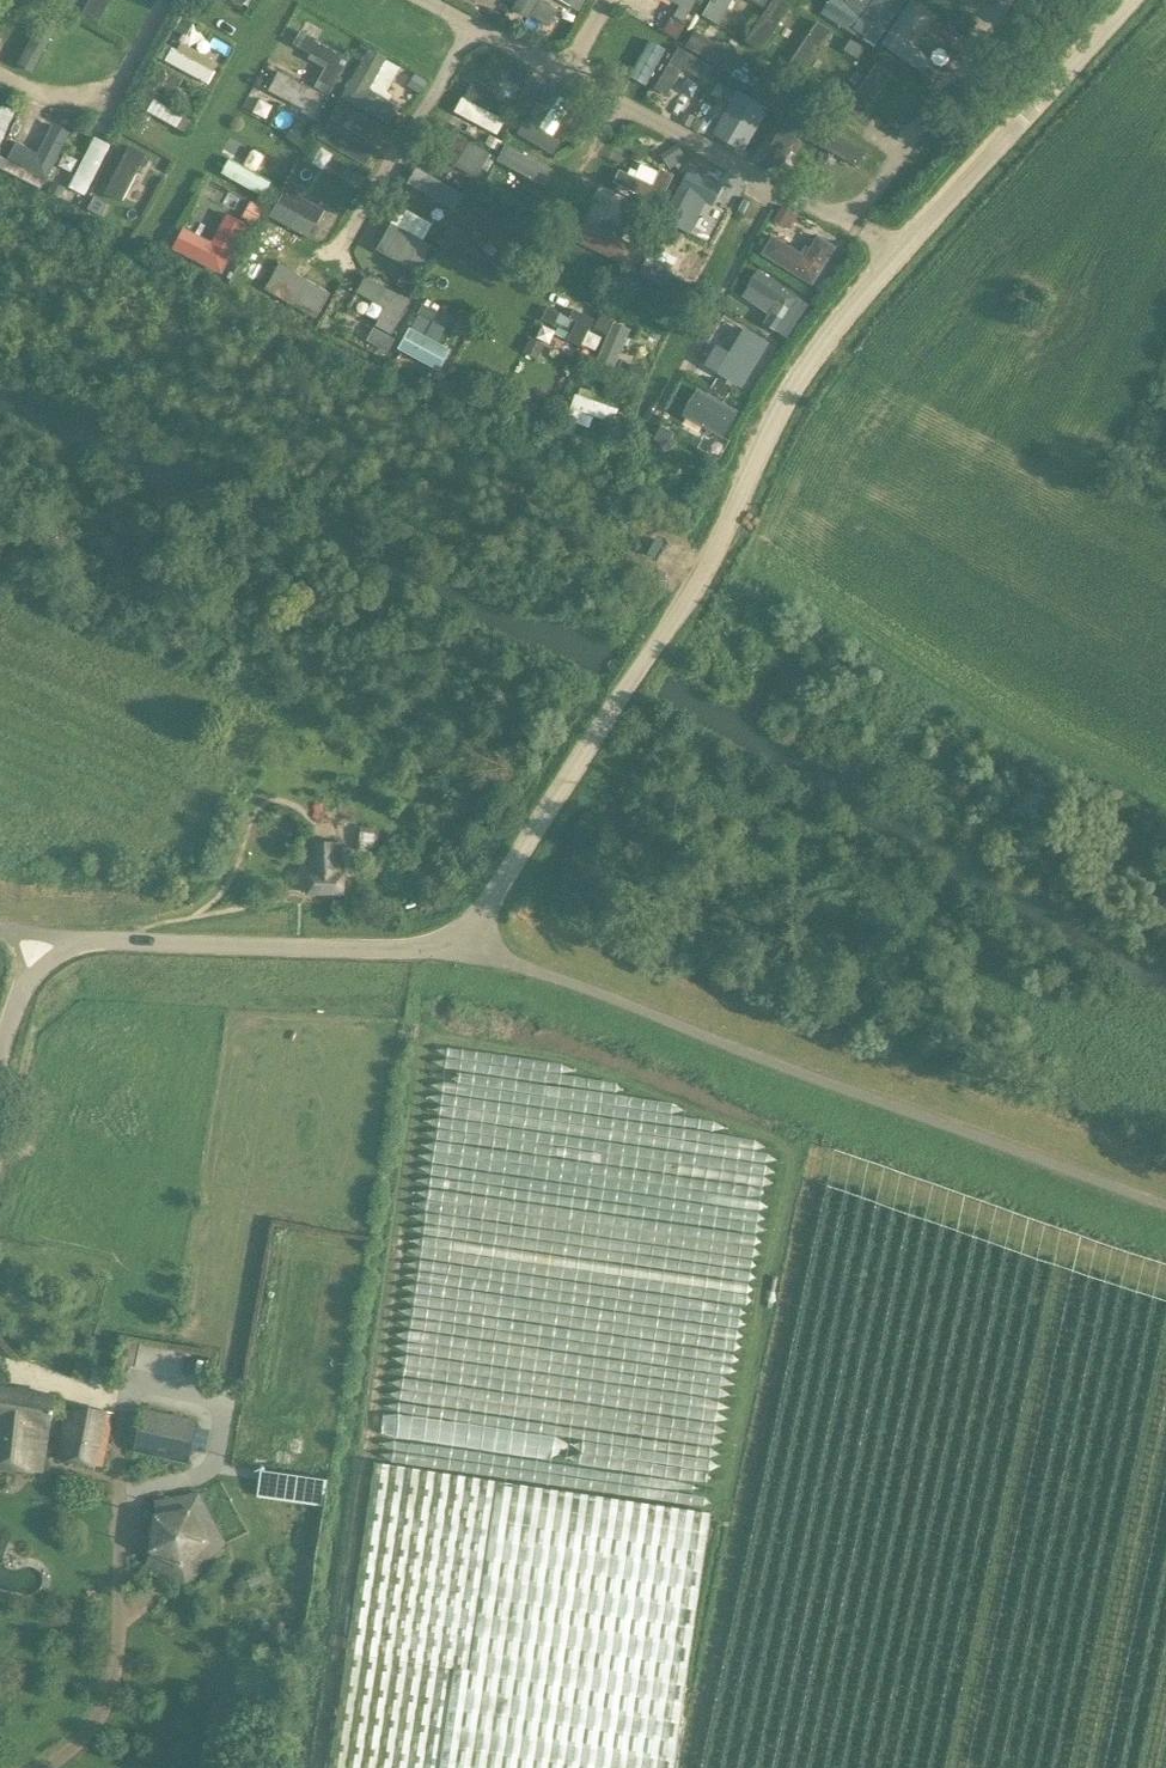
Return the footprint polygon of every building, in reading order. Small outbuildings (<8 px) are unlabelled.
[(561,12),(577,19),(584,0),(519,0),(514,14),(555,29),(561,12)] [(679,2),(664,30),(678,38),(698,0),(675,0),(679,2)] [(707,15),(725,22),(733,0),(712,0),(707,15)] [(822,13),(931,74),(938,60),(918,49),(925,35),(953,50),(961,36),(946,28),(952,17),(920,0),(829,0),(822,13)] [(37,8),(12,62),(26,68),(30,59),(73,79),(94,35),(37,8)] [(314,86),(329,94),(351,55),(302,28),(293,43),(327,62),(314,86)] [(166,62),(210,83),(221,61),(176,40),(166,62)] [(671,93),(682,71),(702,82),(712,63),(678,45),(656,86),(671,93)] [(389,123),(404,97),(390,89),(403,65),(369,46),(341,96),(389,123)] [(317,114),(327,92),(278,69),(268,90),(317,114)] [(546,82),(518,135),(548,151),(576,98),(546,82)] [(455,113),(496,130),(508,101),(467,84),(455,113)] [(143,104),(184,129),(191,117),(150,93),(143,104)] [(13,107),(0,103),(0,147),(13,107)] [(717,136),(765,155),(781,116),(749,103),(746,111),(730,105),(717,136)] [(52,120),(36,150),(15,139),(3,161),(44,183),(71,131),(52,120)] [(481,179),(495,153),(453,132),(439,158),(481,179)] [(68,186),(85,194),(111,142),(94,133),(68,186)] [(129,143),(104,191),(121,200),(147,152),(129,143)] [(648,198),(661,170),(629,155),(616,183),(648,198)] [(663,205),(684,226),(719,192),(699,171),(663,205)] [(311,237),(326,206),(284,185),(269,216),(311,237)] [(791,232),(802,213),(783,201),(771,220),(791,232)] [(425,239),(434,221),(399,204),(377,250),(419,270),(432,243),(425,239)] [(181,225),(171,250),(225,274),(247,222),(225,212),(213,239),(181,225)] [(578,246),(627,260),(634,237),(585,223),(578,246)] [(811,284),(837,245),(817,233),(804,253),(772,233),(760,252),(811,284)] [(235,277),(258,288),(264,275),(241,263),(235,277)] [(267,287),(316,314),(329,290),(281,263),(267,287)] [(755,265),(746,282),(794,308),(803,291),(755,265)] [(349,306),(376,317),(366,340),(389,349),(411,296),(362,276),(349,306)] [(439,370),(452,347),(426,332),(440,306),(425,298),(398,347),(439,370)] [(614,371),(632,327),(575,303),(571,313),(546,303),(526,350),(542,356),(552,332),(598,351),(593,362),(614,371)] [(743,324),(729,350),(715,342),(703,364),(743,386),(770,339),(743,324)] [(613,422),(618,407),(575,391),(565,418),(589,428),(594,415),(613,422)] [(375,852),(376,834),(360,833),(359,851),(375,852)] [(309,844),(309,872),(308,872),(307,892),(343,893),(343,873),(339,873),(340,844),(309,844)] [(42,1473),(47,1439),(43,1439),(45,1426),(50,1427),(55,1394),(0,1386),(0,1467),(42,1473)] [(102,1466),(103,1461),(112,1412),(66,1403),(56,1457),(102,1466)] [(144,1407),(135,1450),(189,1462),(199,1419),(144,1407)] [(149,1559),(146,1565),(185,1585),(224,1544),(198,1495),(155,1502),(157,1514),(149,1559)]
